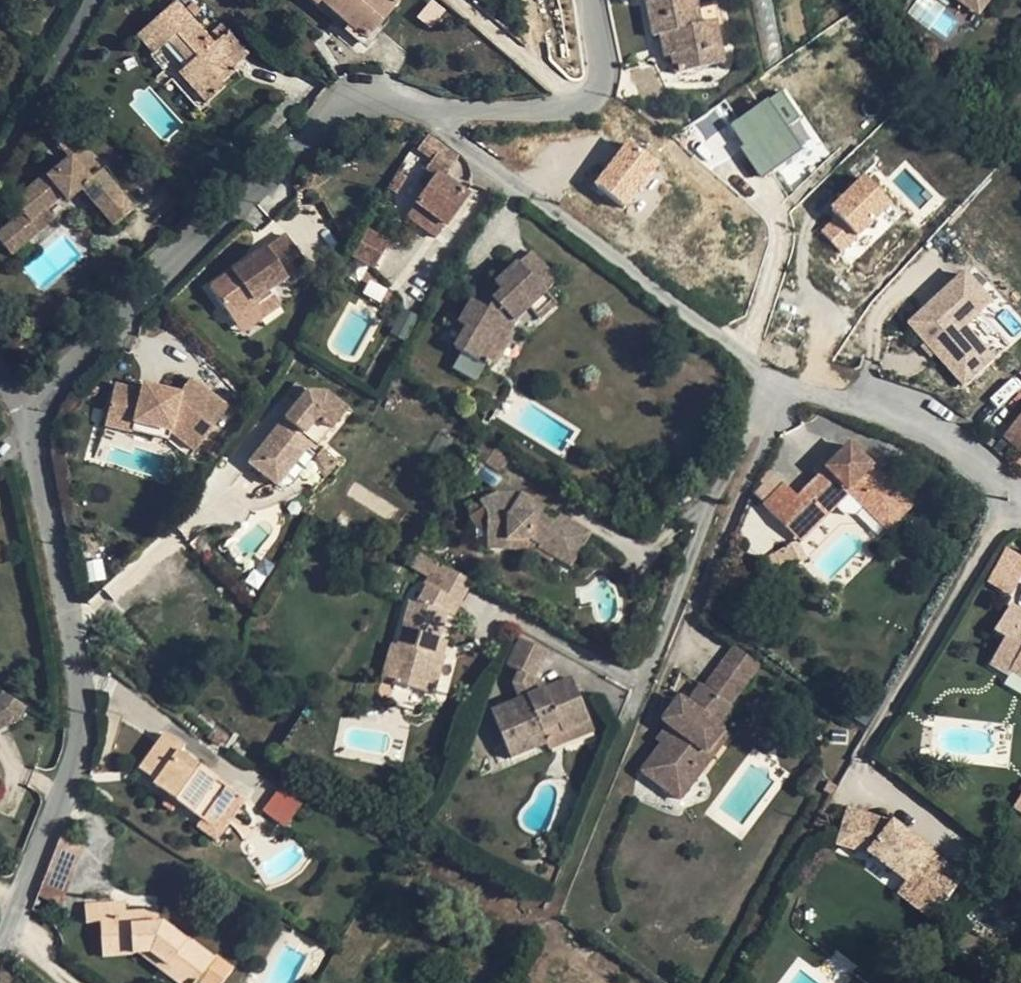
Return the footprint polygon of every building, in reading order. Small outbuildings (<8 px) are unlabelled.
[(234,69),(231,66),(211,43),(173,0),(170,2),(158,12),(133,34),(150,53),(164,41),(172,35),(191,57),(185,63),(177,71),(204,101),(221,87),(218,83),(234,69)] [(158,12),(170,2),(169,0),(162,0),(154,7),(158,12)] [(362,38),(392,0),(318,0),(362,38)] [(670,56),(675,74),(709,67),(705,50),(718,47),(726,44),(718,5),(696,10),(694,0),(645,0),(652,36),(658,35),(670,33),(674,56),(670,56)] [(988,16),(996,4),(997,0),(965,0),(988,16)] [(210,30),(217,37),(226,30),(218,22),(210,30)] [(245,52),(226,30),(217,37),(211,43),(231,66),(245,52)] [(663,57),(670,56),(674,56),(670,33),(658,35),(663,57)] [(164,41),(185,63),(191,57),(172,35),(164,41)] [(722,65),(718,47),(705,50),(709,67),(722,65)] [(760,175),(814,140),(780,89),(726,124),(760,175)] [(54,143),(67,158),(78,147),(66,132),(54,143)] [(457,157),(426,134),(414,150),(432,163),(428,171),(434,176),(413,210),(442,229),(464,197),(443,180),(457,157)] [(624,208),(662,163),(630,137),(592,182),(624,208)] [(43,209),(58,196),(63,201),(78,188),(111,223),(130,207),(78,147),(67,158),(45,177),(40,177),(11,202),(19,212),(0,229),(0,243),(7,252),(35,229),(28,221),(43,209)] [(410,166),(399,159),(390,178),(400,184),(410,166)] [(828,206),(836,213),(819,230),(842,253),(894,201),(864,170),(828,206)] [(50,217),(43,209),(28,221),(35,229),(50,217)] [(368,216),(351,247),(376,260),(393,228),(368,216)] [(222,314),(261,286),(258,281),(276,269),(279,272),(299,258),(277,226),(255,242),(253,240),(199,281),(222,314)] [(549,272),(530,251),(517,263),(536,283),(549,272)] [(486,309),(475,302),(472,300),(460,320),(458,323),(465,327),(463,333),(455,348),(487,367),(513,321),(527,308),(541,322),(558,307),(545,292),(557,281),(549,272),(536,283),(517,263),(494,285),(501,292),(493,299),(486,309)] [(997,306),(965,270),(903,325),(960,390),(1011,346),(984,317),(997,306)] [(484,293),(475,302),(486,309),(493,299),(501,292),(494,285),(484,293)] [(268,296),(261,286),(222,314),(229,325),(268,296)] [(460,320),(450,315),(446,323),(463,333),(465,327),(458,323),(460,320)] [(117,417),(168,431),(192,450),(224,409),(187,380),(176,395),(140,386),(139,391),(113,386),(107,411),(114,412),(117,417)] [(324,390),(307,391),(253,462),(266,472),(294,435),(309,434),(316,439),(343,404),(324,390)] [(486,415),(479,410),(474,415),(482,420),(486,415)] [(165,439),(168,431),(117,417),(114,412),(107,411),(104,424),(165,439)] [(1004,436),(1020,452),(1020,417),(1004,436)] [(275,479),(309,434),(294,435),(266,472),(275,479)] [(495,472),(507,453),(484,434),(470,455),(495,472)] [(761,505),(785,527),(808,503),(823,517),(848,492),(888,529),(911,506),(850,445),(829,465),(817,476),(797,497),(783,483),(761,505)] [(812,469),(817,476),(829,465),(822,459),(812,469)] [(537,546),(552,555),(567,565),(586,534),(554,514),(551,520),(538,512),(530,506),(530,498),(519,491),(495,492),(478,501),(486,515),(485,539),(530,538),(537,543),(537,546)] [(542,505),(530,498),(530,506),(538,512),(542,505)] [(823,517),(808,503),(785,527),(799,541),(823,517)] [(548,561),(552,555),(537,546),(537,543),(530,538),(485,539),(485,548),(528,548),(548,561)] [(986,582),(1012,595),(1020,578),(1020,554),(1006,546),(986,582)] [(469,581),(437,563),(425,586),(450,599),(444,612),(451,614),(469,581)] [(433,653),(436,639),(441,621),(444,612),(450,599),(425,586),(415,604),(408,603),(396,647),(395,649),(403,650),(394,684),(431,694),(442,655),(433,653)] [(1010,608),(995,635),(1003,640),(990,666),(1010,678),(1012,675),(1020,680),(1020,614),(1010,608)] [(445,641),(436,639),(433,653),(442,655),(445,641)] [(570,680),(544,690),(534,694),(530,683),(533,678),(544,653),(518,640),(506,665),(517,671),(512,683),(519,701),(490,713),(508,759),(545,744),(540,733),(557,726),(559,733),(587,721),(570,680)] [(380,679),(394,684),(403,650),(395,649),(396,647),(390,645),(380,679)] [(719,647),(699,680),(732,700),(752,666),(719,647)] [(544,690),(533,678),(530,683),(534,694),(544,690)] [(678,727),(669,744),(651,772),(688,798),(707,767),(701,762),(711,748),(703,743),(717,719),(720,720),(732,700),(699,680),(688,699),(682,696),(667,720),(672,723),(678,727)] [(3,694),(1,700),(13,722),(19,719),(26,706),(3,694)] [(0,701),(0,729),(13,722),(1,700),(0,701)] [(732,729),(720,720),(717,719),(703,743),(711,748),(701,762),(707,767),(732,729)] [(591,731),(587,721),(559,733),(557,726),(540,733),(545,744),(548,750),(591,731)] [(662,739),(669,744),(678,727),(672,723),(662,739)] [(184,749),(164,735),(139,770),(154,782),(153,785),(168,796),(178,803),(192,813),(215,781),(180,756),(184,749)] [(227,789),(215,781),(192,813),(203,821),(227,789)] [(274,788),(262,813),(288,826),(301,801),(274,788)] [(171,811),(178,803),(168,796),(161,805),(171,811)] [(932,903),(948,914),(967,890),(896,836),(852,825),(843,862),(872,869),(909,896),(927,909),(932,903)] [(60,836),(36,896),(53,903),(77,842),(60,836)] [(909,896),(901,908),(934,933),(948,914),(932,903),(927,909),(909,896)] [(158,924),(146,924),(146,917),(126,918),(126,912),(124,903),(84,906),(85,922),(99,923),(102,956),(138,955),(149,953),(189,982),(197,982),(198,982),(199,982),(221,982),(232,969),(215,957),(213,959),(188,940),(186,941),(162,923),(158,924)] [(158,924),(157,910),(126,912),(126,918),(146,917),(146,924),(158,924)]
